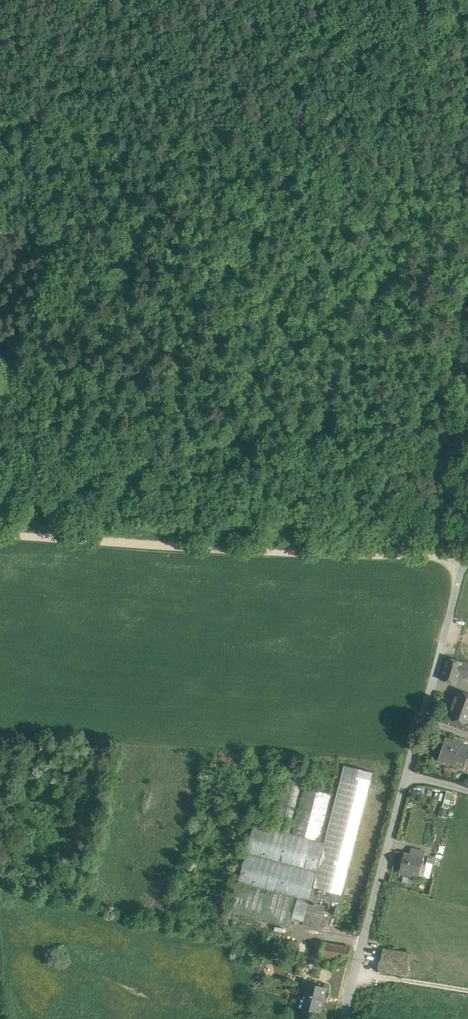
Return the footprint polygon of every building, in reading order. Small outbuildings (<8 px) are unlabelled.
[(447,658),(441,680),(457,684),(459,676),(467,678),(467,664),(447,658)] [(458,691),(449,715),(446,713),(443,721),(467,730),(467,694),(458,691)] [(446,739),(439,759),(464,767),(467,755),(467,746),(446,739)] [(325,843),(311,895),(319,897),(340,903),(357,836),(373,772),(345,765),(325,843)] [(290,771),(275,829),(289,833),(304,775),(290,771)] [(331,794),(303,787),(291,834),(319,841),(331,794)] [(444,805),(450,806),(452,792),(447,791),(444,805)] [(275,829),(254,824),(239,883),(298,898),(292,918),(304,921),(311,895),(325,843),(319,841),(291,834),(289,833),(275,829)] [(414,855),(404,853),(400,872),(419,877),(425,851),(415,849),(414,855)] [(298,898),(239,883),(231,911),(290,926),(292,918),(298,898)] [(319,897),(311,895),(304,921),(303,925),(319,929),(326,906),(318,904),(319,897)] [(300,942),(289,940),(287,951),(299,953),(300,942)] [(351,947),(323,942),(320,956),(348,960),(351,947)] [(412,953),(384,948),(382,959),(380,961),(379,969),(380,971),(407,976),(410,974),(411,967),(409,964),(412,953)] [(326,988),(307,983),(304,995),(307,995),(304,1008),(320,1012),(326,988)]
